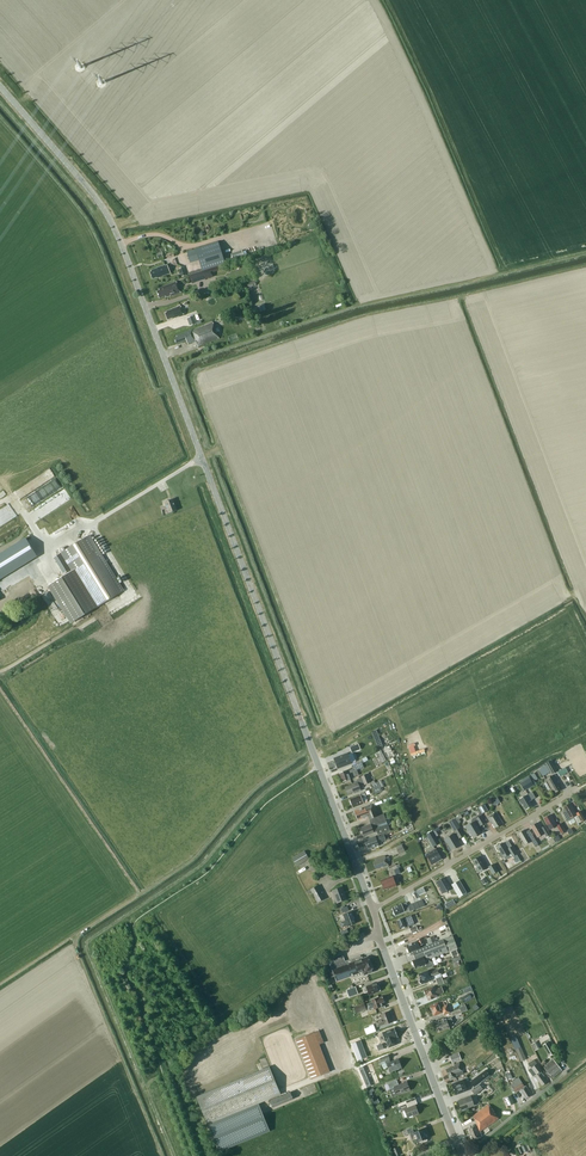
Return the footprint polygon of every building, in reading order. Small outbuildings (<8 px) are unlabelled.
[(203,271),(225,264),(218,242),(187,252),(190,263),(199,260),(202,271),(203,271)] [(159,277),(170,273),(168,268),(166,266),(165,265),(157,268),(151,271),(152,272),(150,273),(152,279),(159,277)] [(203,271),(205,279),(209,278),(213,277),(211,269),(203,271)] [(203,271),(202,271),(189,275),(190,278),(193,278),(194,283),(205,279),(203,271)] [(160,298),(166,296),(169,296),(170,295),(171,296),(180,292),(176,282),(159,289),(160,290),(157,292),(160,298)] [(255,314),(266,310),(264,304),(253,308),(255,314)] [(180,316),(180,317),(184,315),(181,306),(173,309),(167,311),(167,313),(166,313),(168,320),(174,317),(175,318),(180,316)] [(187,318),(190,326),(196,324),(193,316),(187,318)] [(196,341),(198,347),(219,339),(213,323),(192,331),(192,330),(177,336),(177,337),(175,338),(177,344),(187,340),(188,344),(196,341)] [(45,474),(16,489),(22,499),(43,487),(40,482),(47,478),(45,474)] [(187,487),(177,490),(183,505),(193,501),(187,487)] [(171,513),(179,511),(176,499),(168,501),(171,513)] [(48,586),(71,624),(124,591),(90,535),(61,553),(72,571),(48,586)] [(37,557),(26,538),(0,554),(0,579),(37,557)] [(60,553),(54,557),(64,574),(70,570),(60,553)] [(350,748),(352,753),(361,750),(359,744),(350,748)] [(389,746),(383,749),(388,760),(395,756),(389,746)] [(387,760),(385,757),(381,750),(375,754),(376,757),(373,759),(377,765),(387,760)] [(348,753),(334,759),(336,764),(338,768),(344,766),(351,763),(348,753)] [(359,774),(357,769),(364,767),(362,763),(368,760),(366,757),(362,759),(362,760),(356,762),(357,764),(352,766),(353,769),(348,771),(348,770),(340,773),(343,782),(350,779),(350,778),(359,774)] [(557,772),(551,761),(546,764),(547,765),(550,772),(552,775),(557,772)] [(550,772),(547,765),(539,770),(543,776),(550,772)] [(559,775),(568,772),(566,767),(558,770),(559,775)] [(354,792),(354,793),(361,790),(360,786),(370,782),(367,774),(360,777),(360,778),(357,780),(357,781),(352,783),(352,784),(345,787),(348,794),(354,792)] [(560,786),(556,778),(553,774),(550,776),(546,779),(547,782),(551,789),(553,791),(554,790),(556,792),(560,790),(558,787),(560,786)] [(521,784),(524,790),(534,785),(531,779),(521,784)] [(376,783),(372,785),(376,794),(382,791),(380,788),(384,786),(381,781),(376,783)] [(353,807),(364,803),(362,798),(366,796),(365,792),(360,794),(360,795),(350,799),(353,807)] [(523,803),(526,809),(532,806),(530,801),(532,800),(528,794),(519,799),(522,804),(523,803)] [(494,806),(500,802),(498,797),(491,800),(494,806)] [(566,811),(563,813),(564,815),(568,822),(568,821),(574,818),(573,816),(577,815),(581,822),(581,823),(585,821),(580,812),(576,814),(570,803),(564,807),(566,811)] [(368,810),(356,815),(358,820),(369,816),(370,819),(378,816),(374,806),(373,804),(369,805),(369,806),(370,808),(368,810)] [(488,810),(484,804),(478,807),(482,813),(488,810)] [(354,811),(356,815),(368,810),(370,808),(369,806),(354,811)] [(492,821),(495,828),(503,823),(496,812),(487,817),(490,822),(492,821)] [(384,814),(378,816),(370,819),(369,819),(371,824),(372,826),(378,823),(377,822),(386,819),(384,814)] [(561,823),(557,825),(551,814),(544,819),(551,829),(557,825),(562,834),(566,831),(561,823)] [(478,825),(480,824),(481,826),(485,823),(481,815),(476,818),(476,817),(471,819),(471,823),(466,826),(468,831),(469,830),(473,837),(481,833),(478,827),(479,826),(478,825)] [(390,831),(388,825),(391,824),(389,818),(386,819),(377,822),(378,823),(372,826),(371,824),(360,828),(364,836),(374,832),(373,831),(376,829),(378,835),(390,831)] [(454,818),(449,822),(452,827),(457,823),(454,818)] [(538,822),(531,826),(538,837),(544,834),(547,838),(551,835),(545,826),(541,828),(538,822)] [(455,830),(459,838),(464,836),(460,828),(455,830)] [(532,835),(530,837),(525,829),(518,833),(525,844),(532,840),(536,846),(538,845),(532,835)] [(440,843),(432,831),(426,835),(433,847),(440,843)] [(447,844),(448,843),(452,850),(460,845),(457,840),(457,839),(454,833),(444,839),(447,844)] [(389,839),(387,834),(384,835),(384,834),(376,837),(376,836),(365,840),(369,849),(379,845),(378,843),(386,840),(389,839)] [(500,853),(503,858),(510,854),(503,842),(497,846),(501,852),(500,853)] [(508,848),(513,857),(517,854),(512,846),(508,848)] [(426,854),(432,865),(442,859),(436,848),(426,854)] [(292,858),(297,865),(309,858),(305,851),(292,858)] [(388,857),(386,857),(385,856),(376,859),(377,861),(374,862),(376,869),(383,866),(383,867),(389,865),(387,861),(390,860),(388,857)] [(476,867),(479,872),(488,867),(481,856),(473,860),(477,867),(476,867)] [(488,866),(493,874),(498,871),(494,863),(488,866)] [(390,888),(397,886),(393,875),(400,873),(398,868),(401,867),(399,864),(388,869),(391,877),(381,880),(384,889),(389,888),(390,888)] [(439,888),(442,893),(451,888),(444,877),(437,882),(441,888),(439,888)] [(467,893),(460,880),(452,885),(459,897),(467,893)] [(311,889),(318,903),(325,899),(317,886),(311,889)] [(347,899),(342,887),(332,891),(337,903),(347,899)] [(413,910),(413,911),(422,907),(419,901),(408,906),(410,911),(413,910)] [(402,904),(392,908),(394,911),(393,912),(394,914),(395,915),(396,915),(405,911),(409,909),(406,902),(402,904)] [(356,923),(351,912),(343,915),(346,920),(340,922),(342,927),(347,925),(348,926),(356,923)] [(400,929),(409,926),(414,923),(411,915),(397,920),(400,929)] [(430,962),(429,959),(457,948),(453,935),(421,948),(412,952),(415,959),(412,960),(415,969),(426,964),(428,968),(434,966),(432,961),(430,962)] [(436,942),(434,936),(427,939),(429,945),(436,942)] [(412,952),(421,948),(419,945),(424,944),(422,937),(417,939),(417,941),(406,945),(409,953),(412,952)] [(359,960),(363,959),(362,956),(361,957),(360,955),(345,961),(343,957),(329,963),(331,968),(328,969),(331,977),(335,976),(336,980),(363,970),(359,960)] [(359,960),(363,970),(365,974),(374,971),(368,957),(363,959),(359,960)] [(431,977),(441,973),(439,969),(430,973),(429,970),(419,974),(421,978),(420,979),(422,984),(432,979),(431,977)] [(369,995),(377,992),(377,991),(380,990),(379,985),(377,986),(376,982),(366,986),(366,987),(363,989),(365,993),(368,992),(369,995)] [(358,993),(356,986),(346,990),(349,997),(358,993)] [(442,986),(436,989),(434,986),(424,990),(426,995),(427,995),(429,1000),(434,998),(433,997),(437,995),(444,992),(442,986)] [(469,992),(461,996),(465,1002),(472,998),(469,992)] [(374,1007),(375,1009),(381,1007),(380,1006),(382,1005),(384,1004),(383,1002),(385,1001),(383,996),(378,998),(377,997),(372,1000),(373,1002),(367,1004),(369,1009),(374,1007)] [(443,1000),(430,1005),(434,1015),(441,1012),(443,1016),(451,1012),(448,1005),(445,1006),(443,1000)] [(354,1006),(357,1014),(367,1010),(364,1002),(354,1006)] [(451,1012),(453,1016),(468,1010),(466,1005),(465,1003),(450,1011),(451,1012)] [(385,1024),(385,1025),(392,1022),(388,1011),(381,1014),(383,1019),(376,1021),(378,1026),(385,1024)] [(437,1023),(440,1031),(450,1027),(449,1025),(453,1023),(451,1018),(447,1019),(446,1018),(443,1019),(443,1018),(438,1020),(439,1022),(437,1023)] [(364,1029),(367,1034),(376,1031),(373,1024),(371,1025),(372,1026),(364,1029)] [(386,1032),(382,1033),(386,1042),(387,1041),(389,1047),(396,1044),(394,1038),(398,1037),(395,1029),(395,1028),(386,1032)] [(477,1032),(482,1039),(486,1035),(482,1029),(477,1032)] [(324,1043),(319,1031),(296,1040),(312,1079),(330,1072),(319,1044),(324,1043)] [(511,1038),(515,1049),(521,1047),(516,1036),(511,1038)] [(361,1040),(352,1043),(358,1060),(367,1057),(361,1040)] [(543,1045),(550,1056),(555,1053),(548,1041),(543,1045)] [(521,1047),(515,1049),(519,1058),(525,1055),(521,1047)] [(450,1056),(453,1063),(461,1060),(459,1053),(450,1056)] [(388,1055),(380,1058),(382,1062),(385,1061),(387,1068),(389,1068),(390,1072),(402,1067),(398,1059),(390,1062),(389,1059),(390,1059),(388,1055)] [(512,1064),(519,1061),(517,1056),(510,1060),(512,1064)] [(544,1067),(553,1078),(562,1070),(553,1059),(544,1067)] [(542,1085),(547,1082),(544,1077),(545,1076),(541,1071),(542,1070),(534,1060),(529,1064),(532,1068),(531,1068),(532,1068),(536,1074),(538,1076),(536,1077),(542,1085)] [(456,1077),(456,1076),(464,1073),(462,1068),(460,1063),(459,1062),(453,1064),(454,1066),(446,1069),(448,1076),(449,1076),(450,1080),(456,1077)] [(269,1066),(197,1096),(208,1124),(219,1152),(270,1131),(259,1103),(281,1094),(269,1066)] [(373,1085),(365,1066),(359,1068),(367,1088),(373,1085)] [(486,1070),(470,1081),(474,1087),(490,1076),(486,1070)] [(525,1086),(519,1077),(512,1081),(513,1083),(511,1084),(514,1088),(513,1088),(515,1092),(521,1089),(526,1098),(532,1095),(526,1085),(525,1086)] [(452,1084),(456,1095),(467,1090),(463,1079),(452,1084)] [(399,1085),(397,1080),(388,1084),(390,1089),(390,1090),(392,1097),(410,1090),(407,1082),(399,1085)] [(472,1091),(475,1095),(483,1089),(480,1084),(472,1091)] [(273,1107),(293,1099),(290,1092),(270,1100),(273,1107)] [(511,1095),(505,1098),(506,1101),(509,1100),(511,1105),(515,1103),(511,1095)] [(458,1101),(462,1110),(474,1105),(471,1096),(458,1101)] [(408,1108),(406,1104),(399,1107),(401,1111),(405,1110),(407,1117),(413,1115),(414,1116),(419,1114),(418,1111),(418,1110),(417,1110),(415,1105),(408,1108)] [(486,1127),(486,1128),(499,1118),(488,1105),(473,1116),(477,1124),(468,1128),(473,1140),(482,1136),(480,1131),(486,1127)] [(414,1132),(412,1128),(406,1130),(403,1131),(405,1135),(407,1134),(410,1134),(412,1140),(416,1138),(417,1142),(423,1140),(423,1142),(428,1140),(427,1138),(425,1132),(426,1132),(424,1128),(414,1132)]
